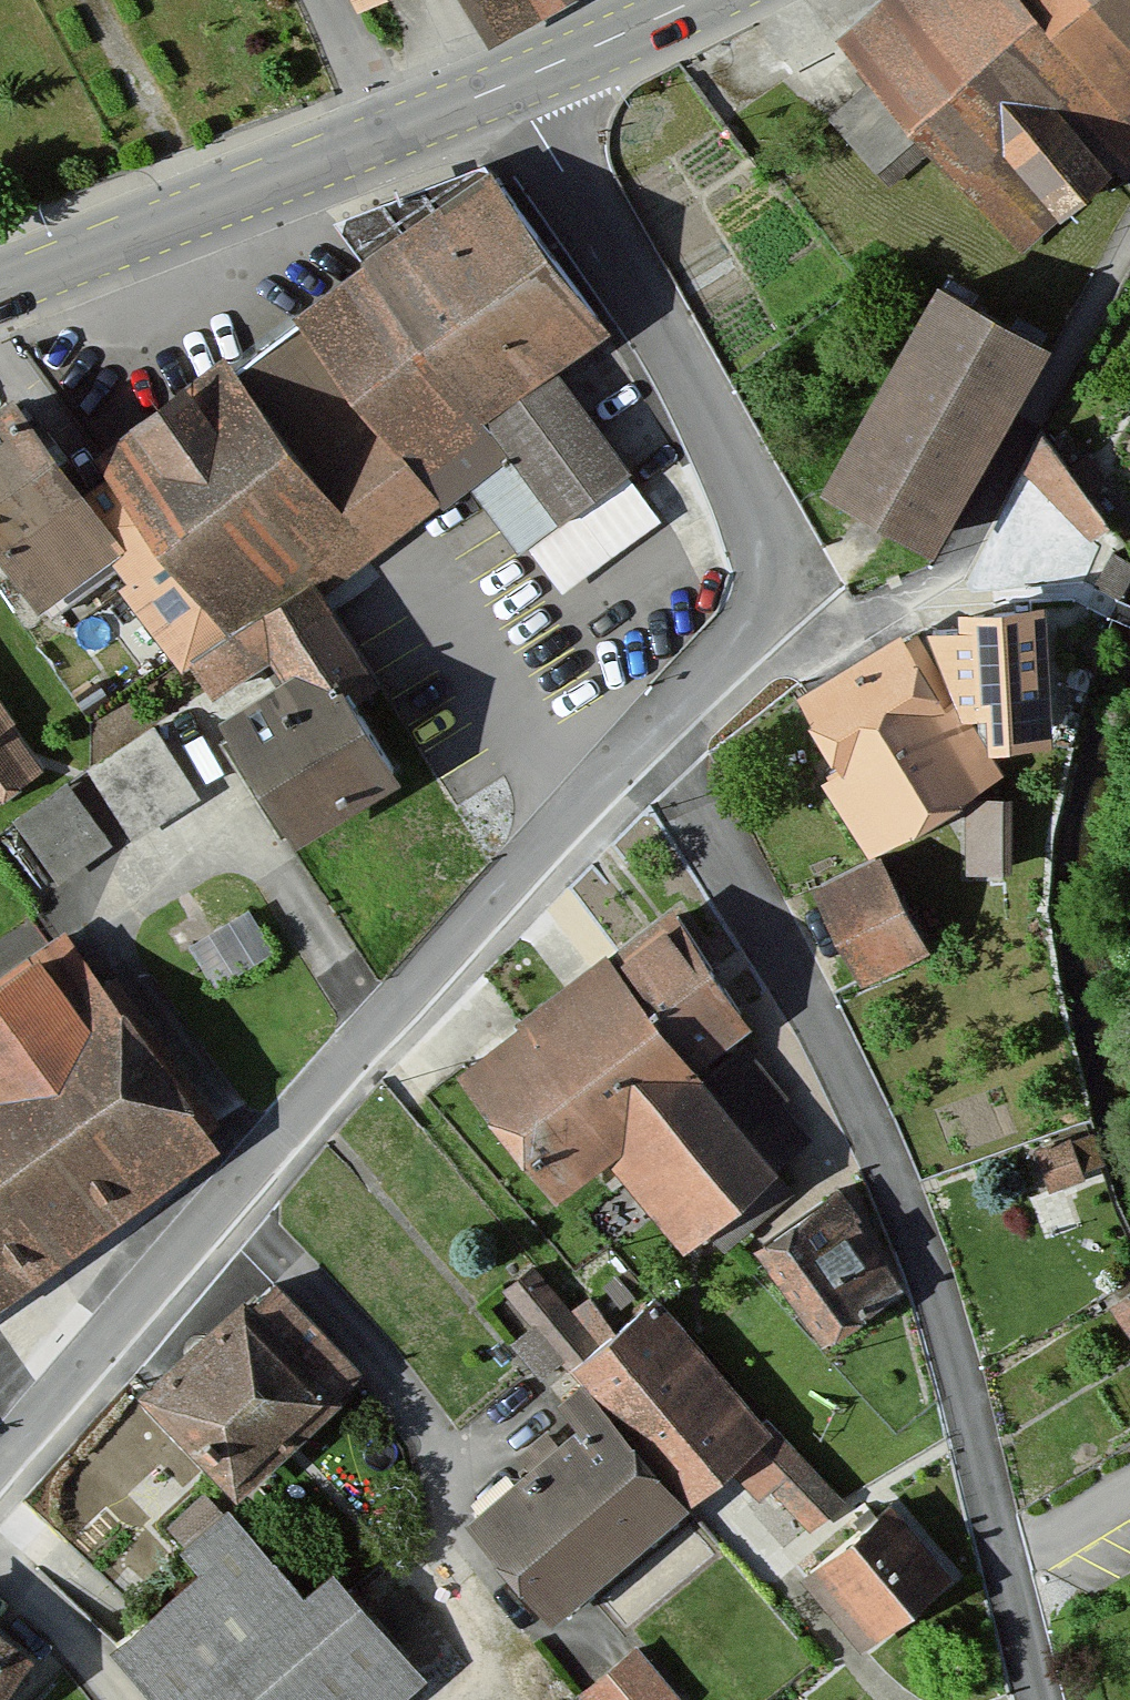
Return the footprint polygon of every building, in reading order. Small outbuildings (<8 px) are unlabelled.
[(552,0),(475,0),(492,32),(552,0)] [(1038,0),(863,0),(832,26),(1016,239),(1112,156),(1121,166),(1129,158),(1129,106),(1038,0)] [(1129,106),(1129,0),(1038,0),(1129,106)] [(864,79),(834,100),(870,151),(900,130),(864,79)] [(611,337),(494,169),(371,261),(494,422),(611,337)] [(410,485),(494,422),(371,261),(300,315),(332,364),(410,485)] [(1054,326),(937,262),(819,476),(935,540),(1054,326)] [(332,364),(300,315),(92,449),(108,473),(82,490),(126,556),(183,651),(319,573),(425,509),(410,485),(332,364)] [(82,490),(19,397),(0,409),(0,537),(48,609),(126,556),(82,490)] [(1107,520),(1043,425),(1027,465),(1091,534),(1107,520)] [(628,478),(534,552),(568,594),(662,521),(628,478)] [(1112,551),(1097,583),(1119,593),(1129,568),(1129,559),(1112,551)] [(383,684),(319,573),(183,651),(289,835),(396,774),(354,701),(383,684)] [(1042,601),(971,605),(975,696),(1046,693),(1042,601)] [(803,700),(840,760),(822,770),(868,845),(1001,763),(918,629),(803,700)] [(56,769),(0,689),(0,808),(56,769)] [(196,800),(154,729),(86,769),(129,840),(196,800)] [(112,847),(67,783),(17,819),(62,882),(112,847)] [(1016,793),(969,791),(966,866),(1013,869),(1016,793)] [(862,977),(928,943),(879,848),(813,882),(862,977)] [(271,947),(246,908),(192,942),(217,981),(271,947)] [(664,909),(606,954),(748,1135),(790,1102),(750,1051),(738,1060),(724,1042),(752,1021),(664,909)] [(65,928),(0,974),(0,1289),(214,1139),(65,928)] [(748,1135),(606,954),(460,1068),(558,1194),(615,1150),(686,1240),(776,1170),(748,1135)] [(1092,1134),(1036,1150),(1047,1189),(1103,1173),(1092,1134)] [(838,1191),(759,1246),(822,1336),(901,1281),(838,1191)] [(569,1371),(602,1343),(533,1264),(505,1289),(536,1325),(513,1345),(542,1378),(561,1361),(569,1371)] [(361,1368),(277,1282),(255,1303),(244,1292),(142,1392),(238,1489),(361,1368)] [(1111,1308),(1129,1331),(1129,1293),(1111,1308)] [(569,1371),(582,1386),(682,1500),(768,1426),(655,1297),(602,1343),(569,1371)] [(682,1500),(582,1386),(563,1403),(579,1422),(469,1518),(552,1613),(682,1500)] [(891,1504),(806,1578),(863,1643),(948,1569),(891,1504)] [(117,1645),(166,1699),(392,1699),(424,1672),(334,1570),(308,1592),(234,1508),(187,1549),(204,1569),(117,1645)] [(0,1629),(0,1699),(2,1699),(36,1657),(0,1629)] [(584,1695),(588,1699),(679,1699),(682,1698),(637,1648),(584,1695)]
